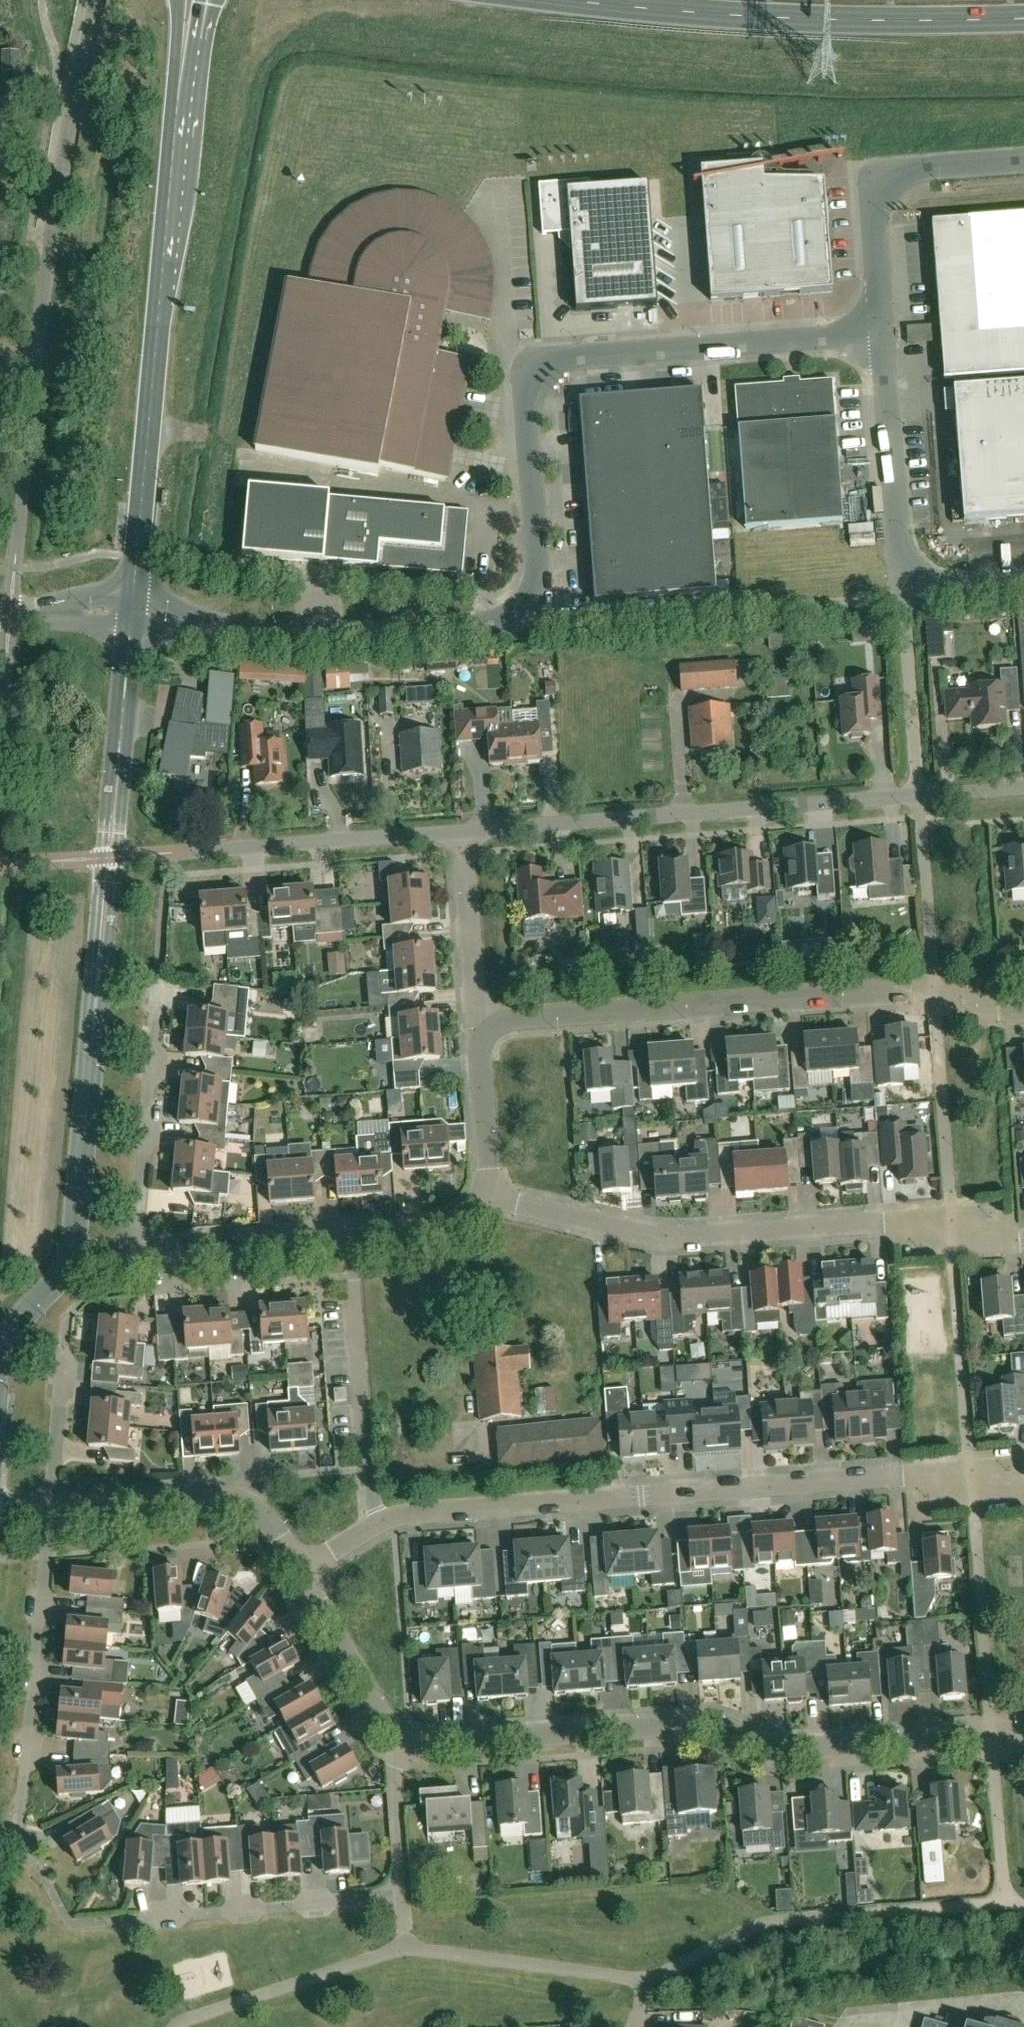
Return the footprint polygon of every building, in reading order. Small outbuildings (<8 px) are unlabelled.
[(763,165),(701,170),(711,301),(832,292),(824,182),(764,181),(763,165)] [(589,181),(539,185),(542,235),(570,233),(576,311),(657,305),(648,184),(589,188),(589,181)] [(313,268),(310,286),(288,282),(255,450),(378,474),(379,468),(445,481),(468,360),(435,354),(447,294),(492,303),(493,301),(491,301),(493,279),(493,277),(488,256),(489,255),(478,233),(462,215),(461,216),(443,203),(443,202),(419,194),(419,196),(397,194),(395,194),(373,199),(373,198),(351,209),(333,225),(334,226),(321,244),(320,244),(312,268),(313,268)] [(932,222),(944,379),(1023,373),(1023,215),(932,222)] [(832,380),(735,388),(745,529),(843,522),(832,380)] [(1023,518),(1023,385),(953,390),(963,522),(1023,518)] [(581,414),(580,414),(594,587),(594,592),(599,591),(599,596),(604,596),(604,600),(609,600),(716,593),(702,405),(702,400),(697,400),(697,396),(692,396),(692,391),(687,392),(687,391),(593,399),(589,399),(589,404),(585,404),(585,409),(580,409),(581,414)] [(468,512),(329,499),(330,495),(248,488),(243,556),(462,576),(468,512)] [(882,540),(882,526),(859,526),(859,540),(882,540)] [(881,627),(871,628),(872,643),(883,642),(885,642),(883,627),(881,627)] [(945,654),(943,635),(943,629),(926,630),(928,655),(945,654)] [(227,669),(238,670),(239,661),(228,660),(227,669)] [(277,663),(241,661),(240,679),(276,681),(277,663)] [(438,676),(465,673),(464,661),(437,664),(438,676)] [(681,692),(734,688),(733,663),(679,666),(681,692)] [(347,664),(326,666),(328,691),(349,689),(347,664)] [(320,698),(318,666),(306,665),(306,698),(320,698)] [(946,693),(948,719),(972,717),(973,729),(1005,727),(1004,706),(1019,705),(1016,669),(1000,671),(1001,685),(970,687),(970,691),(946,693)] [(229,741),(234,677),(212,675),(209,707),(200,706),(202,695),(179,690),(174,710),(197,712),(193,729),(174,725),(173,732),(170,732),(161,773),(185,778),(189,758),(205,759),(207,739),(229,741)] [(854,699),(841,700),(844,737),(849,736),(851,739),(862,738),(864,735),(870,735),(869,723),(881,722),(877,680),(853,682),(854,699)] [(435,686),(421,687),(422,704),(436,703),(435,686)] [(393,715),(392,691),(378,691),(379,716),(393,715)] [(538,725),(513,727),(516,765),(527,764),(527,762),(542,761),(539,735),(551,734),(549,702),(536,703),(538,725)] [(693,752),(731,748),(727,707),(689,710),(693,752)] [(456,742),(472,740),(488,739),(490,765),(504,764),(505,766),(516,765),(513,727),(498,728),(497,714),(486,715),(486,711),(470,712),(454,714),(456,742)] [(262,726),(239,728),(242,757),(254,757),(256,785),(284,783),(282,743),(263,744),(262,726)] [(308,732),(310,760),(330,758),(331,777),(362,775),(359,726),(328,728),(328,731),(308,732)] [(404,773),(416,772),(441,771),(438,732),(401,735),(404,773)] [(885,844),(855,846),(855,858),(853,858),(850,861),(851,871),(854,874),(857,874),(858,888),(868,887),(869,901),(905,898),(902,868),(891,869),(887,865),(885,844)] [(1023,890),(1023,847),(1004,849),(1008,891),(1023,890)] [(815,850),(784,852),(787,889),(816,886),(817,898),(835,896),(833,868),(821,869),(821,865),(820,860),(816,861),(815,850)] [(748,898),(747,892),(768,890),(766,865),(752,867),(751,855),(718,857),(721,887),(722,899),(727,904),(744,902),(748,898)] [(663,858),(662,861),(660,862),(663,905),(680,904),(681,916),(707,914),(705,888),(689,889),(686,860),(674,860),(672,857),(663,858)] [(627,864),(594,867),(598,914),(631,911),(627,864)] [(542,920),(572,917),(584,916),(581,880),(555,882),(555,886),(542,887),(541,871),(518,872),(522,921),(525,921),(525,925),(523,925),(524,937),(545,935),(544,923),(543,923),(542,920)] [(416,902),(428,901),(426,879),(389,882),(391,904),(416,902)] [(290,890),(293,927),(315,926),(315,936),(328,935),(326,909),(314,910),(312,888),(290,890)] [(293,927),(290,890),(268,892),(270,914),(258,915),(260,940),(272,939),(271,929),(293,927)] [(244,894),(222,895),(226,949),(227,949),(225,933),(247,931),(248,941),(260,940),(258,915),(246,916),(244,894)] [(226,949),(222,895),(200,897),(204,950),(226,949)] [(776,924),(775,899),(758,900),(759,925),(776,924)] [(430,924),(428,901),(416,902),(391,904),(392,926),(382,927),(383,939),(409,937),(408,925),(430,924)] [(328,935),(344,933),(342,908),(326,909),(328,935)] [(650,941),(647,909),(635,910),(637,942),(650,941)] [(409,949),(409,937),(383,939),(384,951),(394,950),(396,972),(416,971),(433,969),(432,947),(409,949)] [(389,1007),(414,1005),(413,993),(435,991),(433,969),(416,971),(396,972),(398,994),(388,995),(389,1007)] [(214,986),(213,1002),(238,1004),(239,988),(214,986)] [(237,1016),(238,1004),(213,1002),(212,1014),(190,1012),(188,1034),(225,1037),(241,1039),(243,1017),(237,1016)] [(415,1017),(414,1005),(389,1007),(390,1019),(399,1018),(401,1040),(416,1039),(439,1037),(437,1015),(415,1017)] [(875,1044),(876,1060),(878,1087),(903,1085),(901,1070),(917,1068),(914,1028),(886,1031),(887,1043),(875,1044)] [(874,1084),(871,1055),(857,1056),(856,1033),(830,1035),(832,1072),(849,1071),(850,1086),(874,1084)] [(208,1058),(207,1070),(232,1072),(233,1060),(223,1059),(225,1037),(188,1034),(186,1056),(208,1058)] [(832,1072),(830,1035),(804,1037),(805,1060),(791,1061),(794,1090),(808,1089),(807,1074),(832,1072)] [(439,1037),(416,1039),(401,1040),(391,1041),(394,1075),(419,1073),(418,1061),(440,1059),(439,1037)] [(739,1083),(753,1081),(750,1041),(743,1042),(741,1037),(728,1038),(727,1043),(726,1043),(728,1069),(716,1070),(718,1095),(739,1094),(739,1083)] [(774,1039),(750,1041),(753,1081),(768,1080),(768,1091),(790,1090),(787,1059),(787,1060),(787,1064),(776,1065),(774,1039)] [(651,1089),(673,1088),(670,1047),(664,1048),(663,1044),(661,1042),(651,1043),(650,1045),(650,1049),(648,1049),(650,1075),(638,1076),(638,1071),(640,1101),(652,1100),(651,1089)] [(670,1047),(673,1088),(686,1087),(687,1103),(708,1101),(706,1065),(705,1065),(705,1066),(705,1071),(694,1071),(692,1046),(670,1047)] [(614,1110),(635,1108),(631,1063),(618,1064),(618,1067),(612,1068),(610,1052),(584,1054),(585,1066),(581,1066),(582,1081),(586,1081),(587,1094),(612,1092),(614,1110)] [(232,1072),(207,1070),(205,1081),(183,1079),(181,1101),(219,1105),(229,1106),(231,1084),(232,1072)] [(1023,1094),(1023,1070),(1012,1071),(1014,1095),(1023,1094)] [(419,1073),(394,1075),(395,1091),(420,1089),(419,1073)] [(888,1107),(887,1093),(875,1094),(876,1107),(888,1107)] [(201,1126),(200,1137),(225,1140),(227,1128),(217,1127),(219,1105),(181,1101),(179,1124),(201,1126)] [(638,1146),(636,1118),(622,1119),(624,1147),(638,1146)] [(391,1150),(403,1149),(404,1171),(427,1169),(424,1132),(423,1122),(389,1125),(390,1136),(391,1147),(391,1150)] [(898,1150),(900,1182),(903,1182),(906,1185),(914,1185),(916,1181),(926,1180),(925,1155),(931,1154),(930,1138),(906,1139),(905,1125),(881,1126),(883,1151),(898,1150)] [(446,1130),(424,1132),(427,1169),(449,1168),(446,1130)] [(839,1145),(838,1145),(841,1186),(867,1185),(865,1161),(879,1160),(877,1133),(854,1135),(855,1148),(839,1149),(839,1145)] [(841,1186),(838,1145),(821,1146),(820,1134),(797,1135),(798,1140),(799,1162),(813,1161),(815,1184),(840,1182),(841,1186)] [(393,1172),(391,1150),(391,1147),(390,1136),(356,1138),(358,1159),(360,1197),(383,1195),(381,1173),(393,1172)] [(177,1147),(175,1169),(213,1173),(214,1151),(224,1152),(225,1140),(200,1137),(199,1149),(177,1147)] [(720,1172),(718,1146),(717,1140),(695,1142),(692,1159),(679,1160),(682,1199),(694,1198),(695,1202),(706,1201),(706,1197),(708,1197),(705,1169),(719,1168),(719,1172),(720,1172)] [(800,1166),(799,1162),(798,1140),(783,1141),(784,1153),(759,1155),(762,1193),(788,1191),(786,1167),(800,1166)] [(762,1193),(759,1155),(758,1143),(718,1146),(720,1172),(734,1171),(736,1195),(762,1193)] [(681,1199),(682,1199),(679,1160),(666,1161),(660,1144),(638,1146),(640,1177),(641,1177),(641,1174),(654,1172),(656,1201),(669,1200),(670,1204),(680,1203),(681,1199)] [(360,1197),(358,1159),(336,1161),(335,1151),(323,1152),(325,1177),(337,1176),(338,1199),(360,1197)] [(626,1151),(600,1153),(603,1193),(629,1191),(626,1151)] [(325,1177),(323,1152),(289,1155),(290,1165),(293,1202),(315,1200),(313,1178),(325,1177)] [(255,1157),(257,1183),(269,1182),(270,1204),(293,1202),(290,1165),(268,1166),(267,1156),(255,1157)] [(230,1174),(213,1173),(175,1169),(173,1191),(195,1193),(194,1205),(219,1208),(220,1195),(228,1196),(230,1174)] [(872,1262),(847,1264),(850,1305),(875,1303),(876,1320),(888,1319),(886,1289),(874,1290),(872,1262)] [(814,1296),(816,1322),(827,1321),(826,1307),(850,1305),(847,1264),(822,1266),(823,1276),(812,1277),(814,1296)] [(799,1268),(775,1270),(779,1311),(779,1307),(789,1306),(789,1314),(793,1314),(795,1330),(797,1333),(800,1336),(805,1336),(817,1335),(814,1296),(802,1297),(799,1268)] [(757,1332),(757,1325),(780,1323),(779,1311),(775,1270),(775,1274),(752,1276),(754,1305),(742,1306),(742,1307),(744,1331),(744,1333),(757,1332)] [(704,1275),(707,1313),(718,1312),(718,1322),(722,1321),(723,1333),(744,1331),(742,1307),(731,1308),(728,1273),(704,1275)] [(670,1313),(672,1337),(694,1335),(693,1323),(696,1323),(696,1314),(707,1313),(704,1275),(680,1277),(682,1312),(670,1313)] [(672,1337),(670,1313),(670,1306),(659,1307),(657,1279),(632,1281),(635,1321),(650,1320),(652,1337),(660,1351),(673,1350),(672,1337)] [(620,1323),(635,1321),(632,1281),(607,1283),(609,1310),(598,1311),(601,1339),(621,1337),(620,1323)] [(1023,1335),(1023,1308),(1011,1309),(1009,1282),(982,1284),(985,1321),(1003,1320),(1004,1337),(1023,1335)] [(282,1305),(285,1343),(307,1341),(304,1303),(282,1305)] [(285,1343),(282,1305),(260,1307),(262,1329),(250,1330),(252,1355),(264,1354),(263,1344),(285,1343)] [(206,1311),(209,1348),(231,1347),(231,1357),(244,1356),(242,1331),(230,1332),(228,1309),(206,1311)] [(209,1348),(206,1311),(184,1313),(186,1335),(174,1336),(176,1361),(188,1360),(187,1350),(209,1348)] [(98,1341),(136,1345),(138,1323),(101,1319),(98,1341)] [(176,1361),(174,1336),(158,1337),(160,1362),(176,1361)] [(98,1341),(96,1363),(119,1365),(117,1377),(143,1380),(146,1346),(136,1345),(98,1341)] [(515,1371),(528,1370),(526,1347),(472,1352),(478,1421),(519,1417),(515,1371)] [(288,1378),(313,1376),(312,1364),(287,1366),(288,1378)] [(288,1378),(289,1390),(297,1389),(314,1388),(313,1376),(288,1378)] [(987,1395),(983,1395),(985,1418),(989,1418),(990,1430),(999,1429),(999,1432),(1003,1435),(1011,1434),(1014,1431),(1014,1428),(1016,1428),(1016,1418),(1023,1417),(1023,1377),(1003,1378),(1004,1391),(987,1392),(987,1395)] [(870,1390),(857,1391),(861,1444),(875,1443),(875,1439),(885,1438),(883,1408),(894,1407),(892,1381),(870,1382),(870,1390)] [(823,1413),(834,1412),(836,1442),(847,1441),(847,1445),(861,1444),(857,1391),(843,1392),(843,1384),(821,1386),(822,1405),(823,1413)] [(786,1405),(789,1445),(813,1444),(810,1406),(822,1405),(821,1386),(820,1386),(821,1391),(799,1393),(800,1403),(786,1405)] [(290,1403),(291,1413),(293,1451),(316,1449),(313,1411),(308,1412),(308,1407),(298,1399),(297,1389),(289,1390),(290,1403)] [(346,1389),(334,1390),(335,1402),(347,1401),(346,1389)] [(618,1413),(619,1418),(618,1418),(621,1458),(645,1456),(642,1416),(629,1417),(627,1389),(617,1390),(618,1413)] [(617,1390),(604,1391),(606,1414),(618,1413),(617,1390)] [(91,1424),(128,1428),(130,1406),(140,1407),(141,1394),(116,1392),(115,1404),(93,1402),(91,1424)] [(736,1408),(714,1410),(717,1451),(740,1449),(738,1427),(741,1424),(751,1423),(750,1409),(749,1397),(735,1398),(736,1408)] [(695,1453),(717,1451),(714,1410),(691,1411),(691,1402),(678,1403),(679,1427),(679,1428),(690,1428),(693,1430),(695,1453)] [(271,1452),(293,1451),(291,1413),(290,1403),(256,1406),(258,1431),(270,1430),(271,1452)] [(643,1416),(642,1416),(645,1456),(669,1455),(667,1428),(679,1427),(678,1403),(642,1405),(643,1416)] [(777,1446),(789,1445),(786,1405),(762,1406),(762,1408),(750,1409),(751,1423),(760,1422),(763,1425),(766,1454),(767,1454),(767,1450),(777,1449),(777,1446)] [(214,1409),(214,1419),(217,1457),(239,1455),(238,1433),(250,1432),(248,1407),(214,1409)] [(180,1412),(181,1437),(193,1436),(195,1458),(217,1457),(214,1419),(193,1421),(192,1411),(180,1412)] [(599,1418),(496,1428),(500,1465),(602,1454),(599,1418)] [(128,1428),(91,1424),(89,1447),(111,1449),(110,1461),(135,1463),(136,1450),(126,1449),(128,1428)] [(805,1537),(807,1567),(831,1565),(834,1562),(834,1560),(839,1560),(836,1520),(835,1515),(815,1516),(817,1539),(805,1540),(805,1537)] [(868,1517),(869,1532),(870,1554),(884,1553),(887,1556),(888,1565),(911,1563),(909,1540),(895,1541),(893,1515),(868,1517)] [(871,1562),(870,1554),(869,1532),(860,1533),(857,1530),(856,1518),(836,1520),(839,1560),(844,1559),(844,1561),(847,1564),(871,1562)] [(772,1525),(775,1565),(795,1563),(795,1568),(807,1567),(805,1537),(796,1538),(793,1535),(792,1523),(772,1525)] [(755,1566),(775,1565),(772,1525),(752,1526),(753,1538),(750,1542),(741,1542),(743,1571),(751,1570),(755,1566)] [(728,1528),(708,1530),(711,1570),(731,1568),(735,1571),(743,1571),(741,1542),(732,1543),(729,1540),(728,1528)] [(691,1571),(711,1570),(708,1530),(688,1531),(689,1543),(686,1546),(677,1547),(680,1575),(688,1575),(691,1571)] [(923,1535),(925,1562),(925,1569),(911,1570),(915,1619),(926,1618),(936,1597),(935,1582),(937,1579),(956,1577),(955,1559),(950,1560),(948,1533),(923,1535)] [(658,1534),(631,1536),(634,1576),(652,1574),(653,1586),(674,1585),(672,1555),(660,1556),(658,1534)] [(608,1578),(634,1576),(631,1536),(604,1538),(606,1560),(592,1561),(595,1598),(610,1597),(608,1578)] [(568,1541),(541,1543),(544,1583),(561,1581),(562,1593),(586,1591),(584,1562),(570,1563),(568,1541)] [(527,1584),(544,1583),(541,1543),(515,1545),(516,1567),(504,1568),(506,1598),(528,1596),(527,1584)] [(478,1548),(452,1550),(455,1590),(472,1588),(473,1600),(496,1599),(494,1569),(480,1570),(478,1548)] [(437,1591),(455,1590),(452,1550),(425,1552),(427,1574),(414,1575),(416,1604),(438,1603),(437,1591)] [(94,1610),(123,1613),(125,1600),(111,1599),(113,1575),(99,1574),(100,1571),(86,1569),(86,1572),(73,1571),(71,1596),(93,1598),(95,1600),(94,1610)] [(191,1627),(195,1614),(200,1597),(190,1594),(183,1594),(181,1592),(179,1570),(155,1572),(156,1585),(153,1585),(154,1598),(157,1598),(158,1612),(182,1610),(183,1624),(191,1627)] [(221,1641),(228,1633),(227,1633),(240,1617),(231,1610),(225,1608),(223,1605),(228,1590),(230,1584),(207,1576),(200,1597),(195,1614),(208,1619),(203,1632),(213,1635),(221,1641)] [(249,1607),(228,1590),(223,1605),(225,1608),(231,1610),(240,1617),(249,1607)] [(242,1668),(251,1663),(251,1662),(269,1652),(263,1642),(258,1638),(257,1635),(272,1617),(253,1602),(249,1607),(240,1617),(227,1633),(228,1633),(238,1642),(229,1653),(237,1659),(242,1668)] [(876,1609),(864,1610),(865,1621),(877,1620),(876,1609)] [(68,1620),(66,1644),(106,1647),(107,1634),(121,1635),(123,1613),(94,1610),(93,1620),(91,1622),(68,1620)] [(747,1610),(733,1611),(735,1635),(736,1635),(737,1639),(749,1638),(747,1610)] [(796,1627),(794,1611),(782,1612),(783,1628),(796,1627)] [(664,1648),(649,1649),(652,1687),(677,1685),(675,1659),(686,1659),(684,1634),(663,1635),(664,1648)] [(614,1664),(625,1663),(627,1689),(652,1687),(649,1649),(635,1650),(634,1637),(612,1639),(614,1664)] [(737,1643),(717,1645),(720,1681),(740,1680),(738,1650),(749,1649),(749,1638),(737,1639),(737,1643)] [(603,1665),(614,1664),(612,1639),(591,1641),(592,1655),(577,1656),(580,1692),(605,1690),(603,1665)] [(246,1681),(257,1701),(282,1686),(278,1678),(278,1675),(298,1664),(286,1642),(269,1652),(251,1662),(251,1663),(258,1674),(246,1681)] [(699,1683),(720,1681),(717,1645),(697,1646),(696,1642),(685,1643),(686,1654),(697,1653),(699,1683)] [(829,1707),(850,1705),(847,1669),(838,1669),(837,1656),(828,1657),(827,1642),(813,1643),(815,1667),(815,1668),(816,1678),(827,1677),(829,1707)] [(555,1694),(580,1692),(577,1656),(576,1643),(551,1645),(551,1644),(539,1645),(541,1670),(553,1669),(555,1694)] [(783,1663),(785,1700),(786,1700),(787,1702),(789,1705),(801,1704),(803,1701),(802,1698),(806,1698),(804,1669),(815,1668),(815,1667),(813,1643),(796,1644),(792,1649),(793,1662),(783,1663)] [(105,1661),(106,1647),(66,1644),(64,1667),(86,1669),(88,1672),(87,1682),(123,1685),(123,1684),(113,1684),(115,1661),(105,1661)] [(478,1700),(503,1698),(500,1662),(484,1663),(483,1649),(474,1650),(474,1645),(462,1645),(464,1675),(476,1674),(478,1700)] [(515,1661),(500,1662),(503,1698),(528,1696),(526,1671),(537,1670),(535,1645),(514,1647),(515,1661)] [(938,1672),(940,1693),(940,1698),(965,1696),(962,1658),(949,1659),(948,1645),(924,1647),(926,1673),(938,1672)] [(914,1674),(926,1673),(924,1647),(888,1650),(892,1702),(916,1700),(914,1674)] [(761,1648),(749,1649),(750,1661),(751,1673),(762,1672),(765,1701),(785,1700),(783,1663),(782,1663),(782,1655),(762,1657),(761,1648)] [(437,1663),(420,1664),(423,1704),(450,1702),(448,1680),(460,1679),(458,1649),(436,1651),(437,1663)] [(847,1669),(850,1705),(870,1704),(869,1679),(880,1678),(878,1653),(857,1654),(858,1668),(847,1669)] [(60,1715),(99,1719),(119,1721),(123,1685),(87,1682),(86,1692),(84,1694),(62,1692),(60,1715)] [(275,1732),(322,1706),(310,1685),(290,1696),(287,1695),(282,1686),(257,1701),(268,1721),(280,1714),(287,1725),(275,1732)] [(185,1724),(196,1724),(197,1707),(185,1706),(185,1724)] [(322,1706),(275,1732),(292,1764),(318,1749),(313,1740),(314,1737),(333,1726),(322,1706)] [(98,1732),(99,1719),(60,1715),(57,1739),(80,1741),(82,1743),(81,1755),(110,1756),(111,1743),(107,1743),(108,1733),(98,1732)] [(323,1758),(318,1749),(292,1764),(293,1764),(296,1762),(307,1781),(316,1776),(323,1788),(334,1782),(336,1784),(347,1778),(346,1775),(357,1769),(346,1747),(326,1759),(323,1758)] [(85,1794),(99,1793),(102,1793),(112,1781),(110,1756),(81,1755),(82,1767),(80,1770),(57,1771),(59,1796),(72,1795),(73,1798),(86,1797),(85,1794)] [(204,1775),(207,1793),(231,1788),(227,1770),(204,1775)] [(713,1770),(675,1773),(676,1783),(664,1784),(664,1791),(666,1821),(667,1821),(668,1837),(687,1836),(686,1828),(711,1826),(710,1814),(716,1814),(713,1770)] [(648,1788),(647,1775),(619,1777),(623,1825),(650,1823),(650,1822),(666,1821),(664,1791),(653,1792),(648,1788)] [(597,1790),(580,1791),(580,1780),(576,1781),(573,1778),(566,1779),(564,1782),(553,1782),(557,1840),(598,1837),(596,1809),(599,1809),(597,1790)] [(525,1785),(497,1787),(500,1827),(523,1825),(524,1837),(542,1835),(540,1798),(526,1800),(523,1797),(526,1794),(525,1785)] [(919,1801),(923,1840),(956,1837),(955,1825),(965,1825),(965,1822),(967,1819),(967,1811),(964,1809),(962,1785),(932,1787),(933,1800),(919,1801)] [(877,1791),(878,1804),(855,1806),(857,1830),(880,1828),(880,1831),(907,1829),(904,1789),(893,1790),(890,1788),(883,1789),(881,1791),(877,1791)] [(457,1802),(457,1796),(457,1790),(419,1793),(420,1806),(426,1806),(428,1831),(472,1828),(473,1849),(487,1848),(484,1803),(470,1804),(470,1801),(457,1802)] [(740,1792),(743,1833),(744,1848),(770,1846),(771,1850),(785,1849),(782,1813),(772,1814),(769,1811),(767,1790),(740,1792)] [(850,1802),(838,1803),(837,1795),(811,1796),(812,1797),(791,1799),(794,1831),(809,1830),(809,1835),(822,1834),(828,1840),(829,1843),(853,1842),(850,1802)] [(322,1810),(321,1796),(308,1797),(309,1811),(322,1810)] [(112,1841),(111,1841),(118,1837),(122,1822),(109,1802),(103,1806),(102,1805),(80,1818),(85,1827),(84,1830),(65,1841),(77,1862),(89,1855),(91,1858),(102,1851),(100,1848),(112,1841)] [(348,1846),(347,1833),(346,1833),(345,1815),(309,1818),(311,1851),(321,1850),(324,1852),(325,1875),(350,1873),(349,1859),(352,1859),(351,1846),(348,1846)] [(302,1852),(311,1851),(309,1818),(309,1822),(297,1823),(297,1826),(274,1827),(274,1838),(277,1878),(301,1877),(299,1854),(302,1852)] [(166,1827),(166,1862),(178,1861),(180,1864),(182,1886),(206,1884),(202,1830),(201,1823),(166,1826),(166,1827)] [(154,1861),(166,1862),(166,1827),(141,1825),(129,1844),(127,1857),(124,1857),(123,1870),(126,1870),(125,1884),(149,1886),(152,1863),(154,1861)] [(254,1880),(277,1878),(274,1838),(261,1840),(260,1826),(237,1827),(240,1857),(250,1856),(252,1858),(254,1880)] [(230,1857),(240,1857),(237,1827),(202,1830),(206,1884),(229,1882),(228,1860),(230,1857)] [(544,1841),(526,1843),(528,1869),(546,1868),(544,1841)] [(855,1879),(860,1879),(868,1878),(867,1860),(854,1861),(855,1879)] [(867,1908),(884,1907),(883,1892),(866,1893),(867,1908)] [(825,2026),(794,2017),(793,2022),(792,2026),(825,2026)] [(1021,2024),(1018,2021),(1015,2019),(1011,2018),(1008,2018),(1004,2019),(1002,2022),(996,2020),(996,2022),(991,2021),(984,2022),(983,2026),(1021,2026),(1021,2024)]
